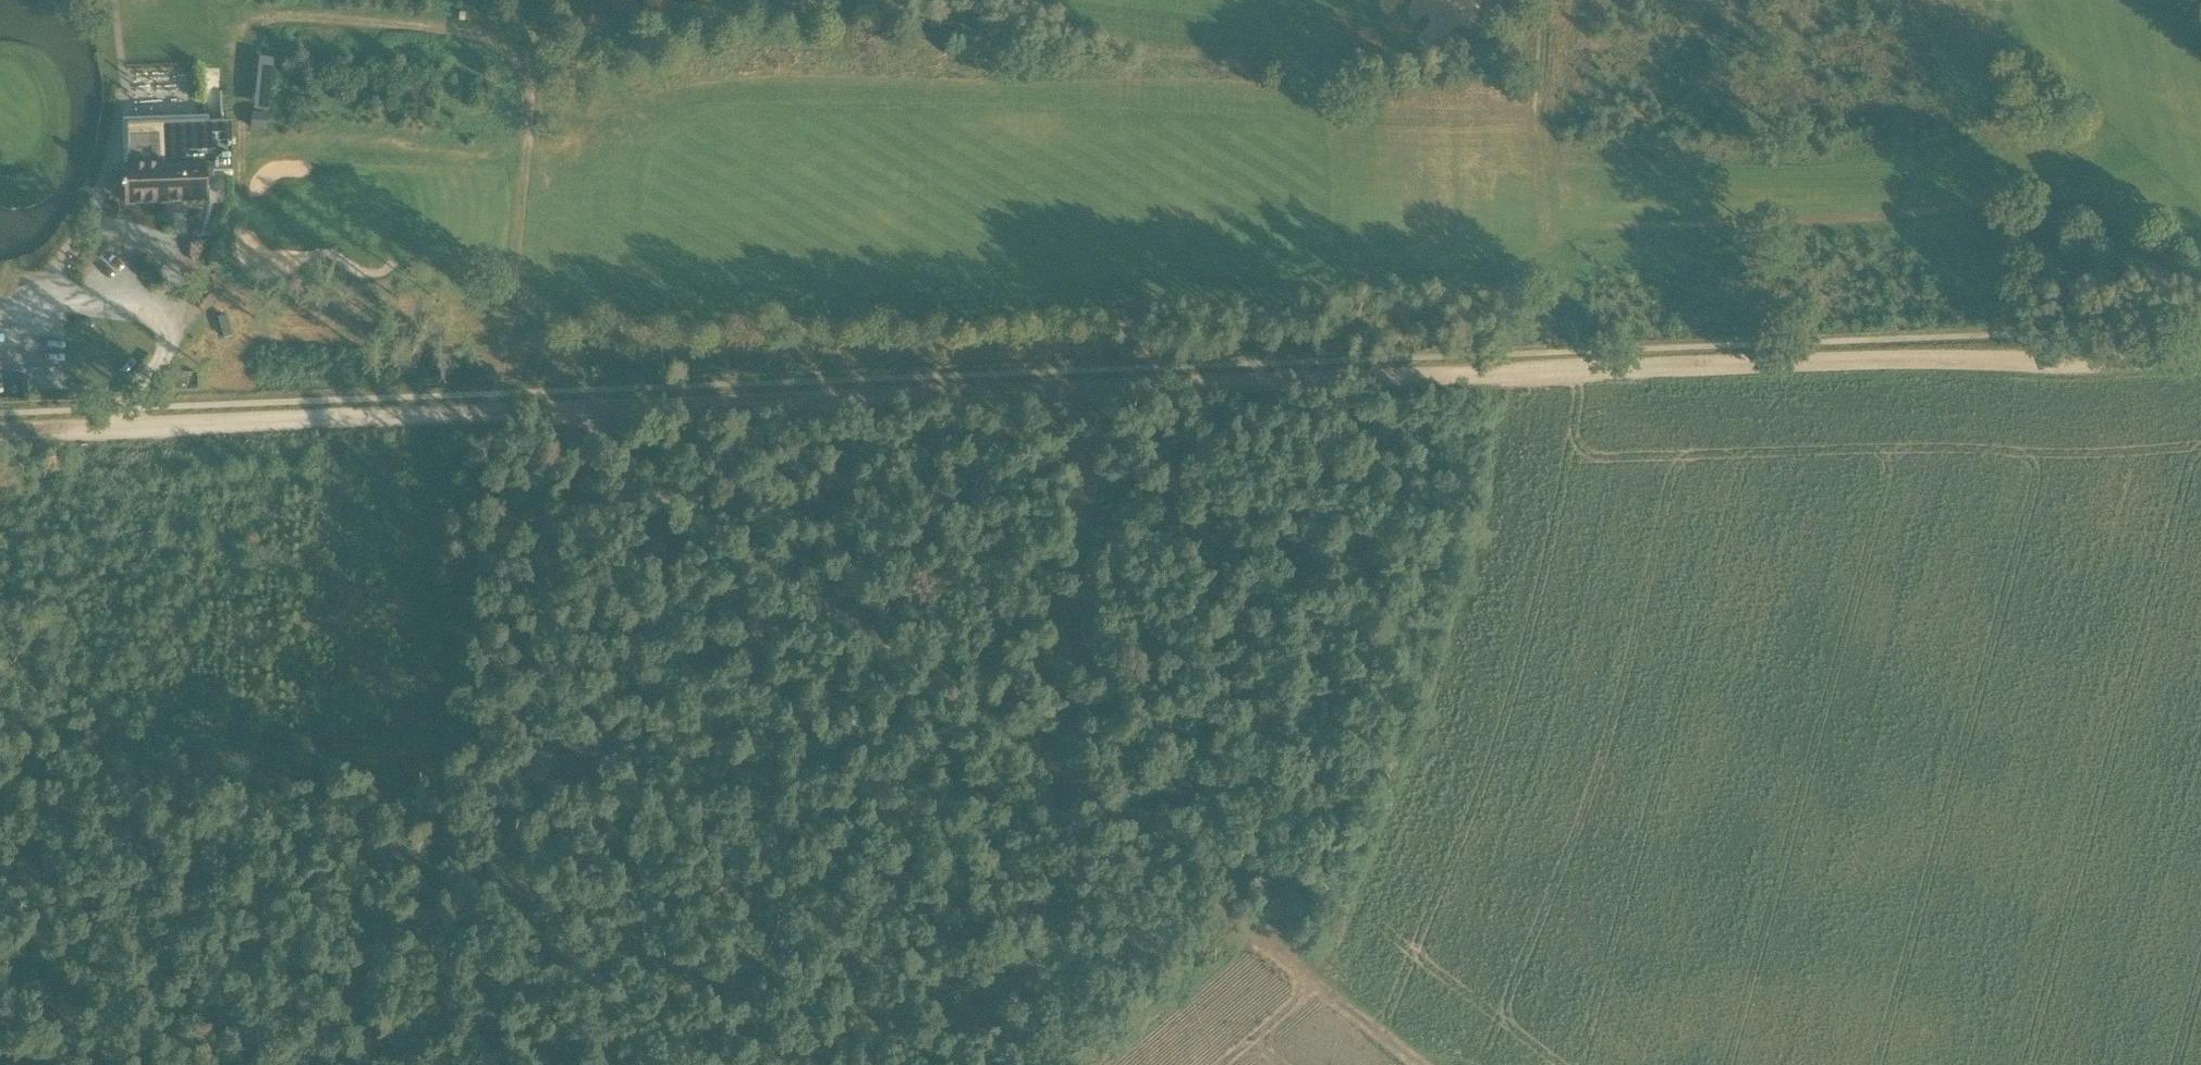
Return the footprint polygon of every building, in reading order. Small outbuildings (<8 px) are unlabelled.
[(268,114),(271,56),(255,55),(252,113),(268,114)] [(204,126),(127,129),(127,167),(123,167),(123,174),(108,175),(109,202),(124,202),(124,210),(165,209),(166,218),(187,218),(186,211),(207,211),(206,165),(225,165),(224,154),(204,154),(204,126)]
